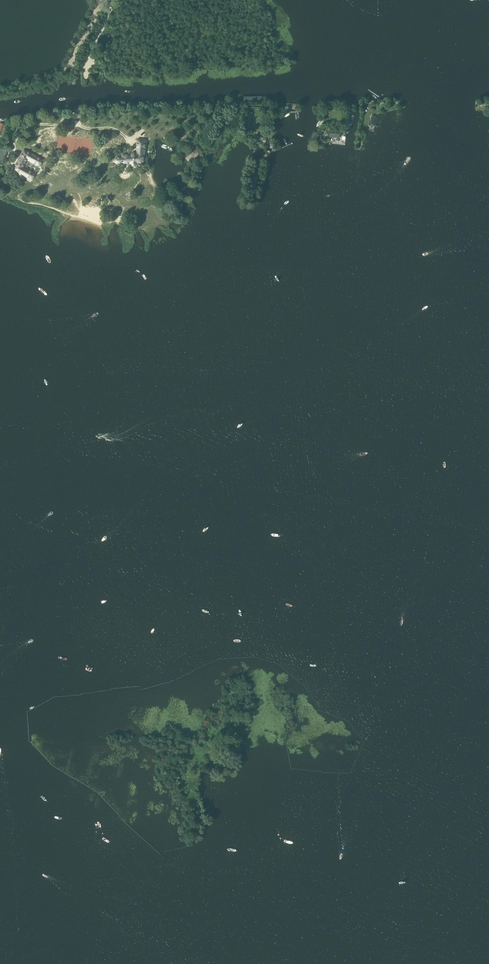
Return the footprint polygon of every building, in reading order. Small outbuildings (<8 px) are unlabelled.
[(116,160),(116,161),(116,162),(117,162),(117,163),(118,163),(119,163),(120,163),(120,164),(120,167),(119,167),(119,168),(119,169),(119,170),(120,171),(121,172),(122,173),(123,174),(124,174),(125,174),(126,174),(128,174),(129,173),(130,173),(131,172),(131,171),(132,169),(132,168),(131,168),(131,165),(131,164),(132,165),(132,166),(133,166),(134,167),(135,167),(135,166),(136,166),(137,165),(137,164),(137,162),(144,163),(145,153),(145,149),(145,146),(146,146),(146,141),(146,140),(145,140),(139,139),(138,139),(138,140),(138,145),(139,145),(139,148),(139,149),(139,153),(135,153),(134,153),(133,153),(133,154),(132,154),(132,155),(124,154),(123,154),(123,155),(123,156),(122,157),(118,157),(118,158),(117,158),(116,158),(116,159),(116,160)] [(42,160),(36,156),(25,150),(24,150),(24,151),(14,169),(14,170),(32,179),(33,179),(35,175),(22,168),(27,157),(40,164),(42,160)] [(192,162),(197,155),(198,154),(198,152),(197,151),(195,150),(194,150),(192,151),(187,158),(192,162)]
